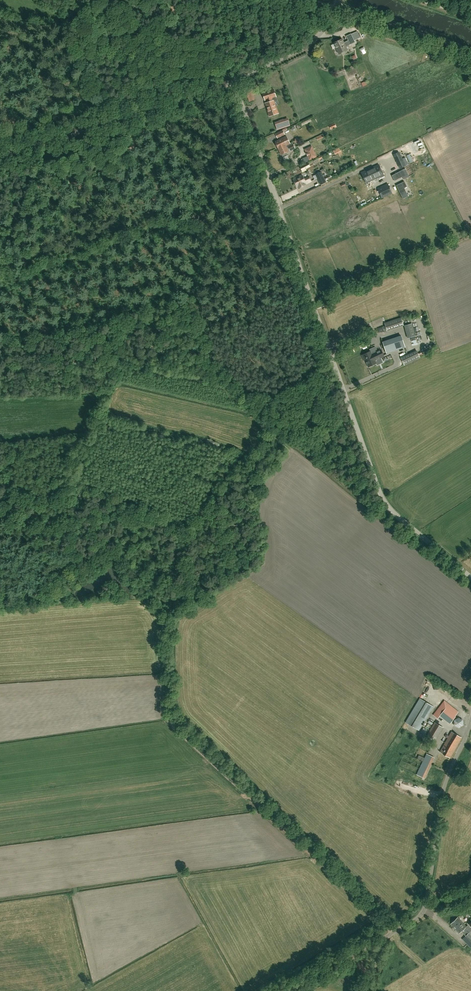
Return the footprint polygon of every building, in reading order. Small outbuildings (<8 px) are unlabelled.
[(349,41),(345,43),(342,38),(333,42),(338,54),(348,50),(346,46),(356,42),(355,40),(359,38),(356,32),(352,34),(347,36),(349,41)] [(274,100),(273,101),(272,98),(276,96),(274,89),(263,93),(265,100),(267,99),(268,102),(265,103),(270,116),(278,113),(274,100)] [(246,93),(248,97),(249,102),(255,100),(253,95),(257,94),(255,90),(246,93)] [(277,129),(290,125),(287,119),(275,123),(277,129)] [(292,142),(290,143),(286,136),(278,140),(278,141),(275,142),(276,144),(276,145),(276,146),(277,147),(278,149),(278,147),(280,146),(281,147),(283,146),(284,148),(293,143),(292,142)] [(278,149),(281,155),(282,155),(283,157),(288,154),(287,152),(295,148),(293,143),(284,148),(283,146),(281,147),(280,146),(278,147),(278,149)] [(304,149),(309,160),(317,157),(312,146),(304,149)] [(400,169),(406,166),(399,151),(393,154),(400,169)] [(366,183),(384,175),(379,164),(361,172),(366,183)] [(394,181),(402,177),(404,179),(409,177),(405,168),(392,175),(394,181)] [(315,174),(320,184),(325,181),(320,171),(315,174)] [(303,178),(301,174),(292,179),(296,186),(299,185),(300,187),(303,185),(303,184),(311,181),(308,176),(303,178)] [(404,181),(396,185),(403,199),(409,196),(405,188),(407,187),(404,181)] [(382,198),(392,193),(388,183),(377,188),(382,198)] [(408,338),(415,336),(412,323),(405,325),(408,338)] [(384,341),(386,352),(406,348),(404,342),(403,338),(384,341)] [(410,349),(417,348),(416,338),(408,339),(410,349)] [(374,358),(379,356),(377,351),(372,353),(371,350),(361,355),(365,362),(365,361),(368,367),(377,363),(374,358)] [(403,357),(405,364),(421,358),(418,351),(403,357)] [(406,722),(419,730),(434,706),(420,698),(406,722)] [(448,722),(450,723),(459,711),(444,700),(433,715),(438,718),(440,716),(448,722)] [(454,725),(458,728),(463,725),(463,720),(458,717),(454,720),(454,725)] [(444,727),(438,724),(435,722),(428,735),(436,740),(444,727)] [(450,758),(462,737),(452,732),(440,752),(450,758)] [(417,775),(425,778),(435,757),(427,753),(417,775)] [(465,924),(459,917),(452,923),(460,933),(462,931),(465,934),(462,938),(470,946),(470,945),(470,933),(469,931),(470,929),(470,928),(467,924),(466,925),(465,924)]
